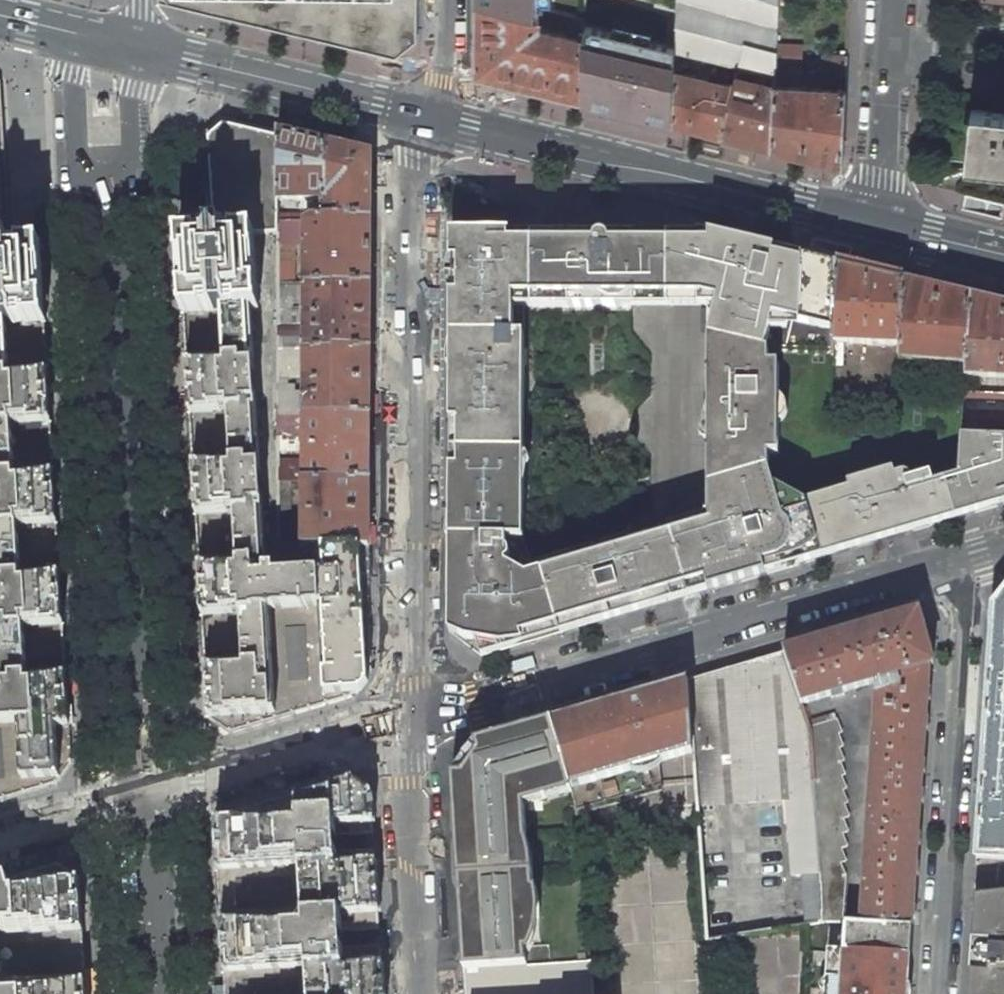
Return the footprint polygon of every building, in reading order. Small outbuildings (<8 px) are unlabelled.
[(183,9),(234,22),(395,60),(418,41),(418,0),(176,0),(183,9)] [(533,19),(534,0),(476,0),(476,5),(501,11),(533,19)] [(772,148),(777,44),(779,0),(678,0),(677,28),(675,53),(682,54),(721,63),(739,67),(737,75),(734,87),(721,136),(746,142),(772,148)] [(580,103),(581,31),(540,20),(533,19),(501,11),(476,5),(475,78),(580,103)] [(675,53),(642,47),(610,39),(581,31),(580,103),(671,124),(674,72),(675,53)] [(821,78),(821,88),(799,87),(801,45),(777,44),(772,148),(804,156),(843,165),(848,55),(821,54),(821,71),(816,71),(816,78),(821,78)] [(737,75),(739,67),(721,63),(719,71),(737,75)] [(725,84),(726,78),(711,74),(709,81),(681,74),(674,72),(671,124),(696,130),(721,136),(734,87),(725,84)] [(0,694),(0,799),(57,783),(68,760),(59,593),(41,245),(21,246),(20,226),(8,226),(0,90),(0,694)] [(971,109),(966,164),(1003,168),(1003,113),(971,109)] [(317,546),(317,548),(319,573),(276,575),(275,569),(274,569),(273,555),(267,555),(262,505),(251,310),(259,309),(253,235),(277,233),(276,217),(276,201),(276,133),(221,120),(202,136),(207,215),(195,216),(196,236),(178,238),(208,716),(228,733),(354,696),(360,689),(369,676),(370,586),(370,547),(317,546)] [(300,139),(276,133),(276,201),(321,200),(323,200),(324,144),(300,139)] [(371,155),(324,144),(323,200),(321,200),(321,216),(371,217),(371,200),(371,155)] [(305,249),(305,284),(370,284),(371,250),(371,217),(321,216),(310,216),(304,219),(276,217),(277,233),(279,283),(293,284),(293,272),(294,272),(294,249),(305,249)] [(485,234),(450,234),(450,257),(450,335),(450,394),(450,451),(523,451),(524,307),(531,307),(531,234),(485,234)] [(668,234),(531,234),(531,307),(632,307),(668,306),(668,234)] [(768,352),(831,354),(835,265),(799,256),(722,238),(709,235),(678,234),(668,234),(668,306),(708,306),(708,337),(765,351),(768,352)] [(842,343),(900,346),(903,281),(870,273),(835,265),(831,354),(831,365),(841,365),(842,343)] [(903,281),(900,346),(899,359),(948,363),(946,394),(964,396),(964,392),(965,376),(970,297),(936,289),(903,281)] [(293,284),(279,283),(279,349),(306,349),(371,350),(371,315),(370,284),(305,284),(293,284)] [(970,297),(965,376),(981,377),(980,393),(964,392),(964,396),(961,437),(1003,439),(1003,305),(999,304),(970,297)] [(708,337),(708,487),(768,470),(768,454),(777,454),(777,431),(763,430),(765,351),(708,337)] [(306,349),(279,349),(279,379),(305,379),(305,394),(295,395),(295,387),(279,387),(279,417),(305,417),(370,415),(371,384),(371,350),(306,349)] [(765,351),(763,430),(777,431),(777,365),(768,365),(768,352),(765,351)] [(305,481),(370,481),(370,448),(370,415),(305,417),(305,462),(278,463),(278,480),(305,481)] [(806,503),(822,558),(1002,505),(1003,504),(1003,439),(961,437),(958,476),(932,484),(930,475),(913,481),(911,477),(908,475),(903,474),(806,503)] [(523,539),(523,451),(450,451),(449,597),(449,634),(481,658),(560,635),(539,565),(531,567),(523,539)] [(772,485),(768,470),(708,487),(707,515),(668,527),(689,597),(804,563),(822,558),(806,503),(772,485)] [(370,547),(370,481),(305,481),(306,548),(317,548),(317,546),(370,547)] [(633,537),(539,565),(560,635),(617,618),(689,597),(668,527),(633,537)] [(993,606),(976,858),(1003,860),(1003,591),(993,606)] [(800,704),(877,681),(861,924),(912,927),(930,667),(914,613),(782,652),(800,704)] [(693,752),(695,777),(697,808),(786,801),(791,876),(802,875),(806,924),(821,921),(810,732),(808,727),(805,718),(782,652),(689,680),(693,752)] [(570,792),(573,802),(574,816),(661,790),(659,763),(676,757),(693,752),(689,680),(551,720),(567,779),(570,792)] [(833,710),(805,718),(808,727),(836,718),(833,710)] [(836,718),(808,727),(810,732),(821,921),(841,923),(844,875),(839,863),(845,861),(840,849),(846,846),(841,834),(847,832),(842,819),(848,816),(843,804),(847,802),(842,790),(846,788),(841,776),(845,774),(839,762),(843,760),(838,748),(842,746),(837,734),(841,732),(836,718)] [(522,792),(567,779),(551,720),(474,742),(477,753),(462,774),(452,775),(464,970),(525,965),(522,925),(534,924),(531,871),(522,872),(520,842),(525,841),(523,805),(522,792)] [(383,964),(381,964),(380,946),(344,949),(343,932),(379,930),(378,912),(380,912),(377,861),(374,861),(374,851),(342,853),(343,863),(338,864),(336,837),(373,834),(372,823),(374,823),(373,794),(352,779),(215,818),(226,993),(385,993),(383,964)] [(522,792),(523,805),(570,792),(567,779),(522,792)] [(83,915),(81,876),(59,865),(22,876),(0,882),(0,993),(87,993),(83,915)] [(974,896),(971,939),(985,940),(984,948),(979,948),(977,949),(975,951),(974,955),(974,959),(977,961),(979,962),(983,963),(982,971),(969,970),(967,993),(1003,993),(1003,894),(974,896)] [(912,927),(861,924),(853,923),(851,951),(842,951),(827,950),(824,993),(908,993),(912,927)] [(842,951),(851,951),(853,923),(844,923),(842,951)] [(780,936),(779,971),(794,972),(795,937),(780,936)] [(589,960),(525,965),(464,970),(465,993),(592,993),(589,960)]
